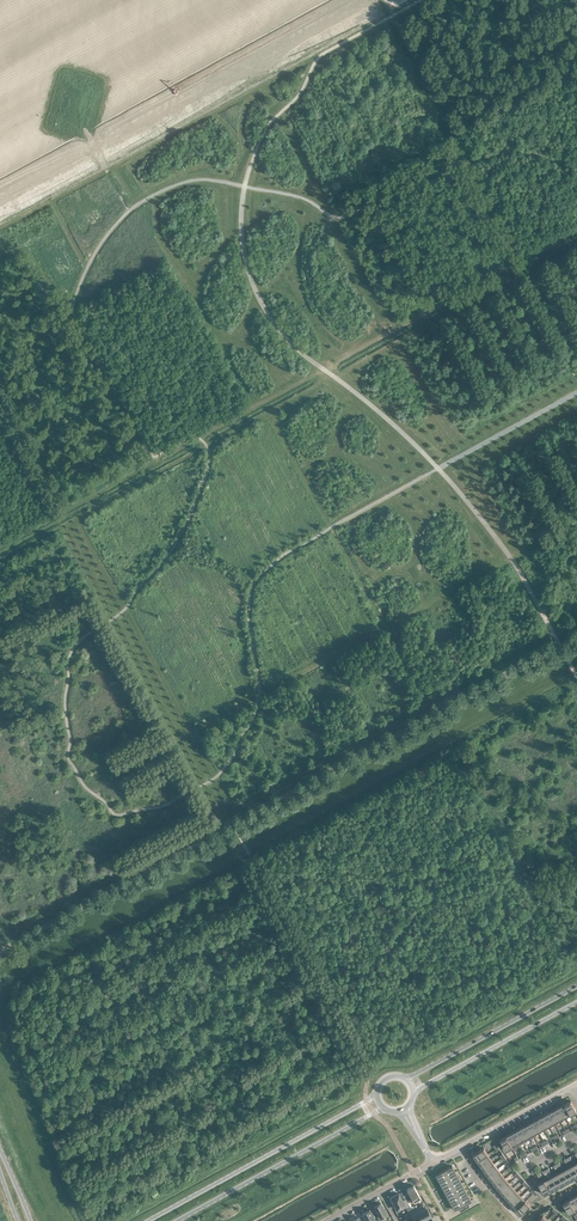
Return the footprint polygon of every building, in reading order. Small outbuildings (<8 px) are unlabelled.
[(565,1103),(571,1115),(576,1111),(571,1101),(566,1103),(565,1103)] [(571,1115),(565,1103),(560,1106),(566,1117),(571,1114),(571,1115)] [(560,1106),(554,1109),(560,1120),(566,1117),(560,1106)] [(554,1109),(549,1112),(555,1123),(560,1120),(554,1109)] [(549,1112),(544,1115),(550,1126),(555,1123),(549,1112)] [(544,1115),(538,1118),(544,1129),(550,1126),(544,1115)] [(538,1118),(533,1121),(539,1132),(544,1129),(538,1118)] [(533,1121),(527,1124),(533,1135),(539,1132),(533,1121)] [(528,1138),(533,1135),(527,1124),(522,1127),(528,1138)] [(522,1127),(517,1130),(523,1141),(528,1138),(522,1127)] [(517,1130),(511,1133),(517,1144),(523,1141),(517,1130)] [(511,1133),(506,1136),(512,1147),(513,1147),(512,1146),(517,1144),(511,1133)] [(506,1150),(512,1147),(506,1136),(500,1139),(506,1150)] [(477,1160),(476,1160),(487,1153),(484,1148),(473,1154),(477,1160)] [(488,1154),(487,1153),(476,1160),(480,1166),(491,1159),(487,1154),(488,1154)] [(494,1163),(491,1159),(480,1166),(484,1171),(494,1163)] [(498,1168),(494,1163),(484,1171),(487,1176),(498,1168)] [(449,1167),(443,1170),(447,1176),(455,1172),(452,1165),(449,1167)] [(571,1166),(566,1169),(572,1180),(576,1177),(571,1166)] [(501,1173),(498,1168),(487,1176),(491,1181),(501,1173)] [(566,1182),(572,1180),(566,1169),(560,1172),(566,1182)] [(447,1176),(443,1170),(435,1175),(438,1181),(447,1176)] [(455,1172),(447,1176),(450,1182),(458,1177),(455,1172)] [(560,1172),(555,1174),(561,1185),(566,1182),(560,1172)] [(505,1178),(501,1173),(491,1181),(495,1186),(505,1178)] [(555,1174),(550,1177),(556,1188),(561,1185),(555,1174)] [(441,1187),(450,1182),(447,1176),(438,1181),(441,1187)] [(458,1177),(450,1182),(453,1188),(462,1183),(458,1177)] [(544,1180),(550,1191),(556,1188),(550,1177),(545,1180),(544,1180)] [(495,1186),(499,1191),(509,1183),(505,1178),(495,1186)] [(550,1191),(544,1180),(538,1183),(544,1194),(550,1191)] [(444,1192),(453,1188),(450,1182),(441,1187),(444,1192)] [(462,1183),(453,1188),(456,1193),(465,1189),(462,1183)] [(513,1187),(509,1183),(499,1191),(503,1196),(513,1187)] [(410,1187),(407,1189),(409,1192),(405,1194),(410,1203),(413,1201),(414,1203),(421,1199),(413,1185),(412,1186),(412,1185),(412,1186),(410,1187),(410,1186),(410,1187)] [(503,1196),(508,1201),(517,1192),(513,1187),(503,1196)] [(447,1198),(456,1193),(453,1188),(444,1192),(447,1198)] [(465,1189),(456,1193),(459,1199),(468,1194),(465,1189)] [(521,1196),(517,1192),(508,1201),(512,1205),(521,1196)] [(399,1193),(391,1197),(397,1209),(405,1205),(406,1207),(410,1205),(406,1199),(403,1200),(399,1193)] [(451,1204),(459,1199),(456,1193),(447,1198),(451,1204)] [(464,1204),(467,1203),(471,1200),(468,1194),(459,1199),(462,1205),(464,1204)] [(525,1200),(521,1196),(512,1205),(516,1210),(526,1200),(525,1200)] [(576,1209),(576,1202),(574,1197),(569,1199),(575,1211),(575,1210),(576,1209)] [(458,1208),(462,1205),(459,1199),(451,1204),(454,1210),(458,1208)] [(569,1214),(575,1211),(569,1199),(568,1200),(569,1200),(563,1203),(569,1214)] [(530,1205),(526,1200),(516,1210),(517,1210),(522,1214),(530,1205)] [(381,1203),(374,1207),(380,1218),(387,1214),(381,1203)] [(403,1215),(403,1216),(410,1212),(415,1220),(420,1220),(430,1216),(426,1208),(425,1208),(423,1205),(403,1215)] [(370,1209),(362,1214),(363,1215),(361,1216),(364,1220),(376,1220),(370,1209)]
